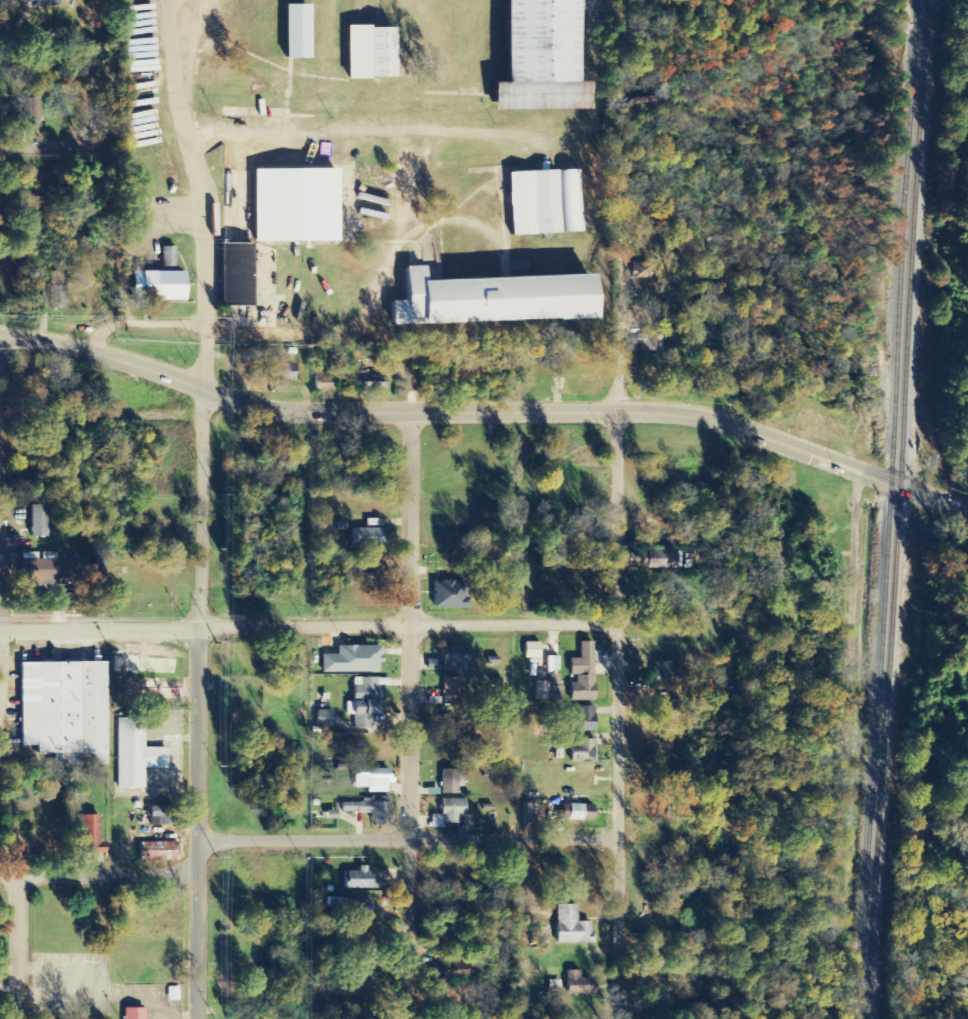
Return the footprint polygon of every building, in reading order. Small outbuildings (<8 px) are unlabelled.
[(493,80),(494,108),(592,107),(592,79),(580,79),(579,0),(505,0),(506,80),(493,80)] [(285,56),(310,56),(310,2),(285,2),(285,56)] [(394,24),(346,24),(346,76),(394,76),(394,24)] [(253,167),(253,240),(337,240),(337,167),(253,167)] [(508,170),(510,233),(584,231),(582,168),(508,170)] [(249,307),(250,244),(219,244),(218,307),(249,307)] [(174,268),(174,247),(161,247),(161,268),(174,268)] [(594,273),(424,278),(424,264),(405,265),(406,298),(390,299),(391,323),(595,316),(594,273)] [(129,301),(181,301),(181,272),(128,273),(129,301)] [(65,287),(49,286),(48,308),(64,309),(65,287)] [(665,352),(665,335),(637,335),(636,345),(644,345),(644,351),(665,352)] [(315,374),(314,392),(334,393),(334,375),(315,374)] [(50,537),(49,507),(29,507),(30,538),(50,537)] [(382,530),(349,529),(349,548),(381,549),(382,530)] [(680,552),(640,551),(640,568),(680,569),(680,552)] [(65,574),(75,574),(75,560),(14,560),(14,584),(65,583),(65,574)] [(376,574),(376,561),(362,561),(361,574),(376,574)] [(432,582),(431,608),(462,609),(462,582),(432,582)] [(592,642),(579,642),(579,659),(569,659),(569,679),(568,679),(569,702),(593,701),(592,642)] [(538,643),(523,643),(524,659),(539,659),(538,643)] [(380,673),(379,646),(336,647),(336,655),(322,655),(322,674),(380,673)] [(466,647),(441,647),(441,671),(466,671),(466,647)] [(439,670),(438,660),(427,660),(427,671),(439,670)] [(103,662),(19,663),(19,746),(34,746),(34,754),(52,754),(53,765),(103,765),(103,662)] [(674,662),(654,662),(653,686),(673,687),(674,662)] [(459,677),(441,678),(442,701),(464,701),(464,687),(459,687),(459,677)] [(371,715),(377,715),(377,678),(353,678),(352,730),(371,730),(371,715)] [(535,700),(560,701),(560,687),(549,687),(549,682),(535,681),(535,700)] [(595,731),(594,707),(571,707),(572,732),(595,731)] [(333,726),(332,710),(316,711),(316,727),(333,726)] [(143,769),(165,769),(166,748),(143,748),(144,722),(117,722),(115,788),(143,789),(143,769)] [(595,761),(596,740),(577,740),(576,746),(570,746),(570,761),(595,761)] [(390,769),(354,770),(355,788),(367,788),(367,794),(386,793),(386,785),(391,784),(390,769)] [(440,794),(460,794),(461,771),(440,771),(440,794)] [(369,813),(369,821),(388,822),(388,798),(362,797),(362,803),(340,803),(340,812),(369,813)] [(464,800),(439,799),(439,816),(431,815),(430,828),(442,828),(442,824),(458,824),(458,817),(464,817),(464,800)] [(592,821),(593,806),(568,805),(567,820),(592,821)] [(103,853),(103,844),(99,844),(98,815),(77,816),(78,853),(103,853)] [(177,862),(177,842),(139,843),(139,862),(177,862)] [(357,872),(345,872),(344,888),(372,889),(373,869),(357,869),(357,872)] [(357,899),(325,898),(324,914),(357,914),(357,899)] [(575,905),(555,905),(555,944),(593,944),(593,932),(590,933),(590,922),(576,922),(575,905)] [(580,971),(565,971),(566,994),(594,994),(593,978),(580,978),(580,971)] [(144,1009),(123,1009),(122,1018),(144,1018),(144,1009)]
